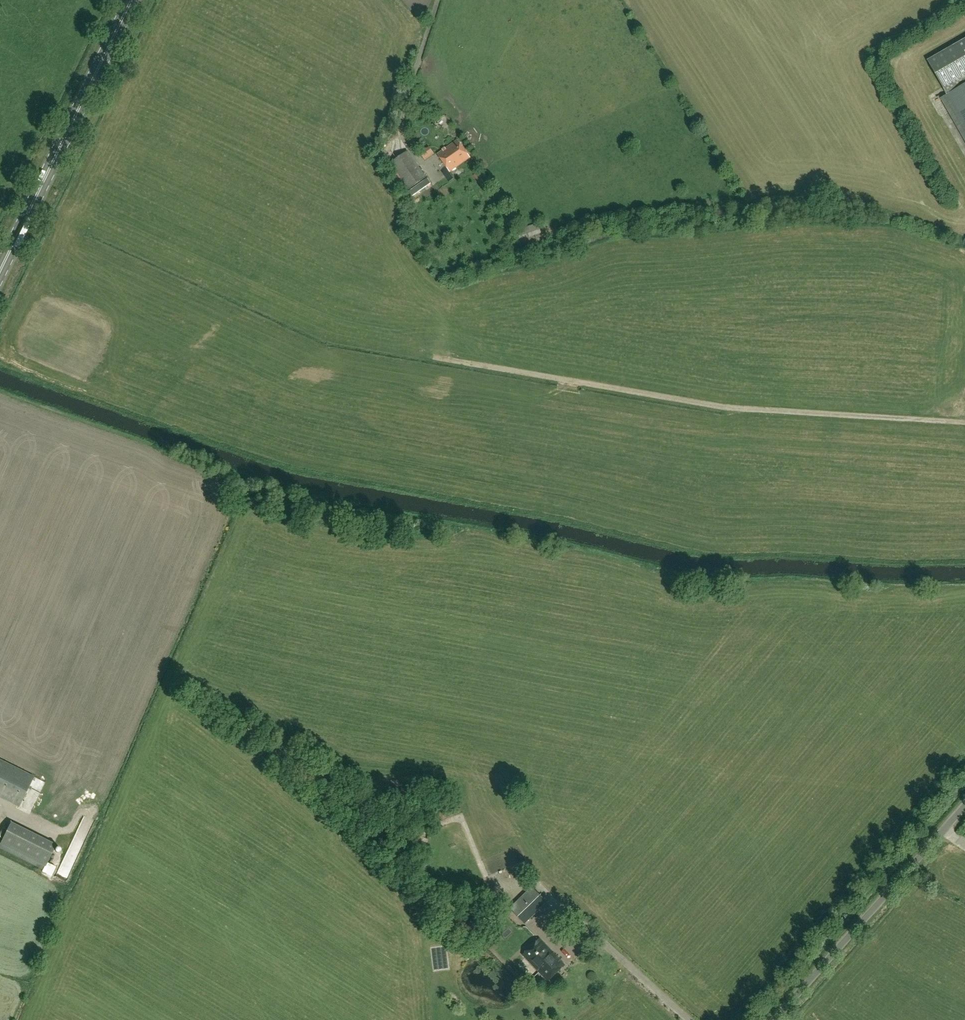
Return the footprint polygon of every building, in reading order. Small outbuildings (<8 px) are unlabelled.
[(928,61),(947,95),(941,98),(964,141),(964,40),(928,61)] [(449,172),(470,159),(458,141),(438,155),(449,172)] [(431,147),(424,151),(429,158),(435,154),(431,147)] [(391,164),(410,190),(427,178),(409,152),(391,164)] [(421,193),(428,187),(426,184),(418,189),(421,193)] [(475,233),(485,229),(480,217),(474,219),(475,222),(472,224),(475,233)] [(538,224),(515,231),(518,241),(542,234),(538,224)] [(0,760),(0,797),(20,807),(34,777),(0,760)] [(34,788),(23,809),(33,814),(43,793),(34,788)] [(489,816),(495,815),(492,807),(486,808),(489,816)] [(496,825),(500,832),(505,828),(502,822),(496,825)] [(1,844),(46,867),(43,872),(51,876),(56,867),(48,863),(56,846),(12,823),(1,844)] [(75,841),(64,866),(73,870),(84,845),(75,841)] [(539,891),(517,911),(531,926),(542,915),(534,906),(544,897),(539,891)] [(565,965),(550,950),(540,939),(523,955),(548,981),(565,965)]
